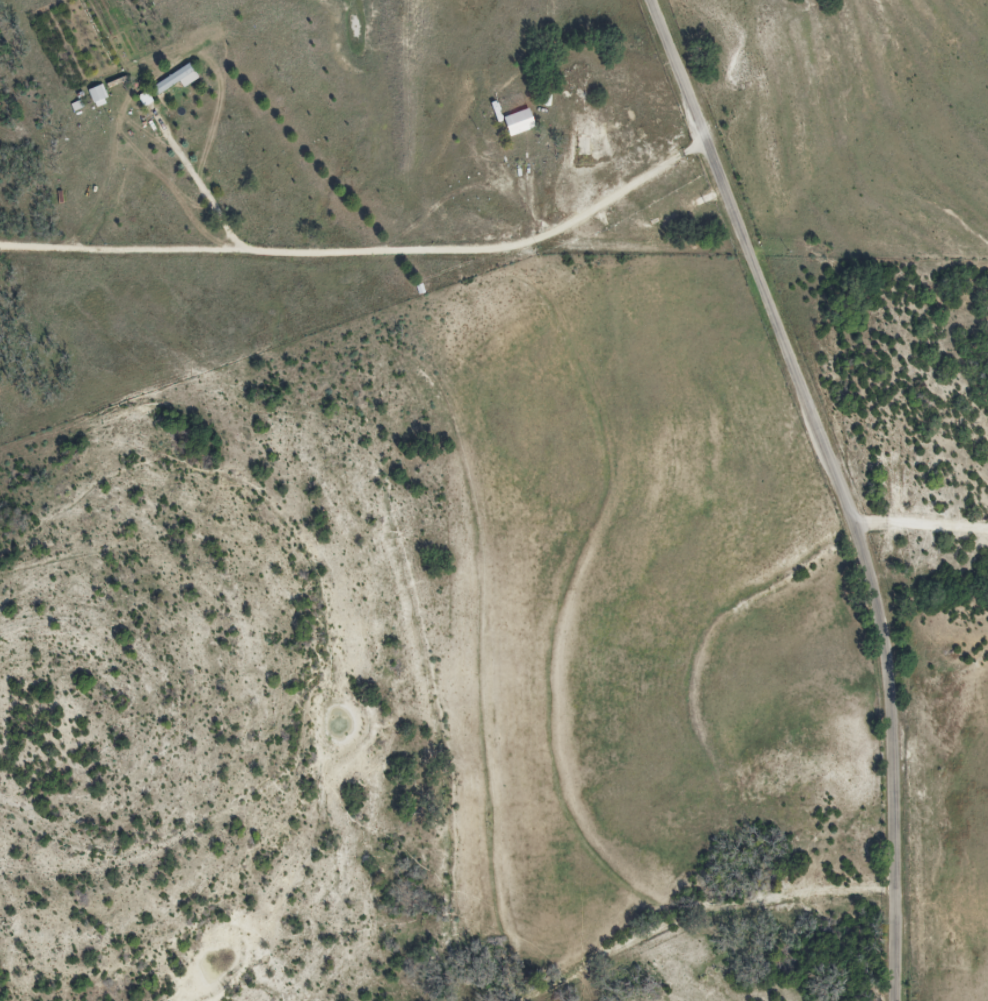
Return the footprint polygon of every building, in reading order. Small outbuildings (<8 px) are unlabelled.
[(182,89),(197,79),(187,63),(150,89),(157,98),(178,83),(182,89)] [(511,136),(535,127),(528,109),(504,119),(511,136)]
